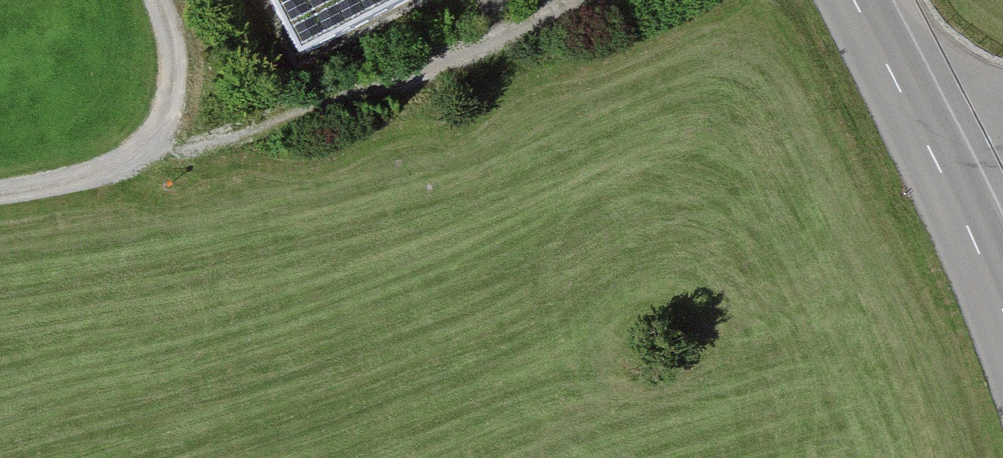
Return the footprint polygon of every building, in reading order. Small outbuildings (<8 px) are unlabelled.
[(299,62),(422,0),(267,0),(299,62)]
